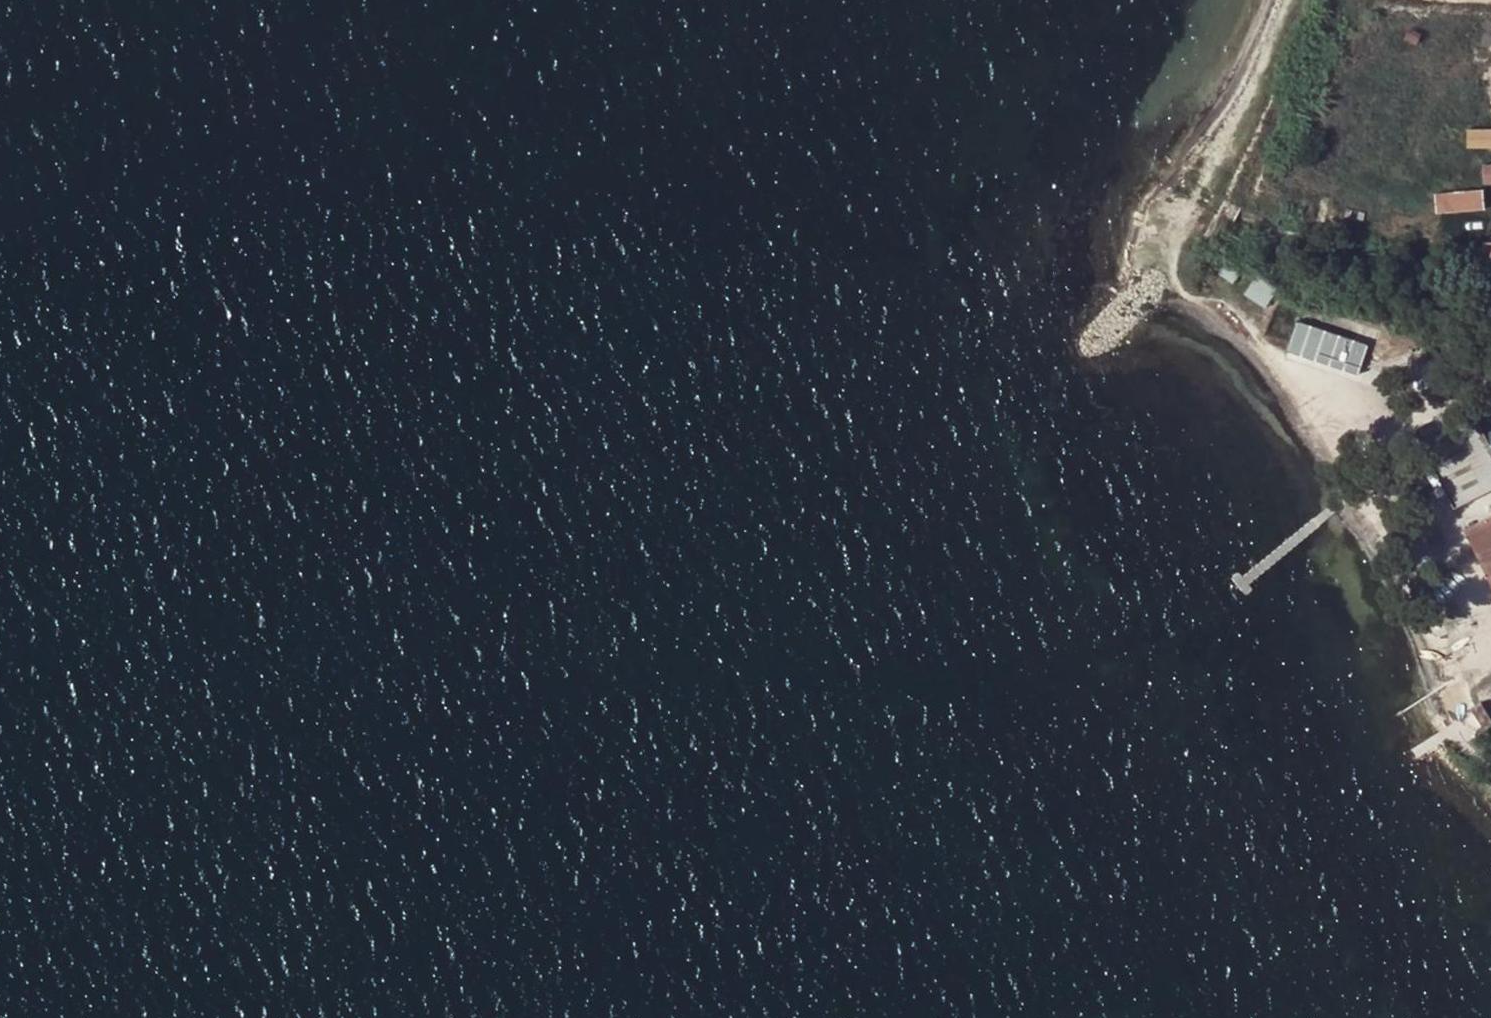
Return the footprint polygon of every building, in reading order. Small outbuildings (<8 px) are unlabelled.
[(1442,234),(1490,232),(1490,215),(1489,186),(1490,186),(1490,164),(1454,167),(1455,188),(1440,189),(1442,234)] [(1360,375),(1369,344),(1297,324),(1288,354),(1360,375)] [(1456,506),(1490,488),(1490,453),(1467,404),(1417,428),(1456,506)] [(1483,418),(1490,437),(1490,414),(1483,418)] [(1468,529),(1490,577),(1490,518),(1468,529)]
